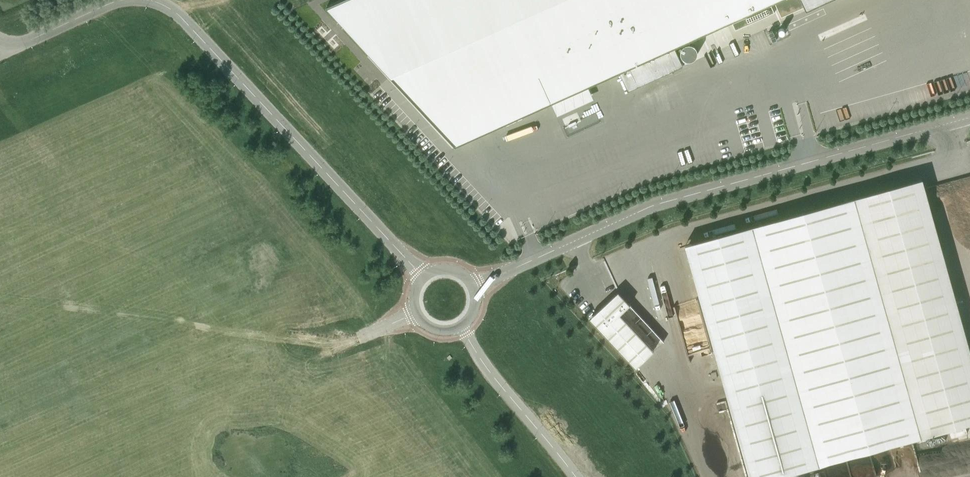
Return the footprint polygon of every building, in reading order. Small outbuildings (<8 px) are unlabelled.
[(327,6),(338,19),(339,18),(342,16),(348,29),(348,30),(370,54),(377,47),(391,76),(455,146),(456,146),(466,137),(468,140),(469,140),(608,78),(619,72),(628,91),(678,68),(683,66),(675,47),(774,2),(781,18),(804,8),(805,11),(830,0),(341,0),(327,6)] [(774,13),(771,6),(732,23),(735,31),(774,13)] [(688,244),(753,476),(777,476),(969,423),(969,364),(921,189),(919,180),(688,244)] [(618,292),(589,319),(635,368),(654,351),(620,315),(631,305),(618,292)] [(703,332),(704,337),(688,340),(689,350),(709,348),(706,332),(703,332)]
